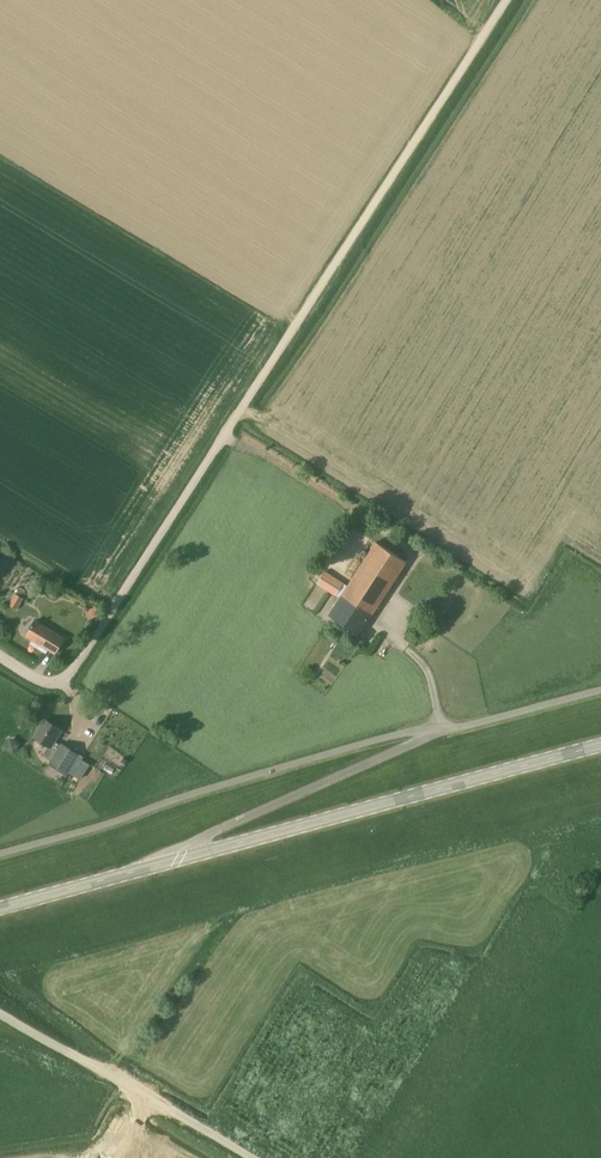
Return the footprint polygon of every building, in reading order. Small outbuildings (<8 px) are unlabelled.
[(360,634),(407,561),(376,542),(329,615),(360,634)] [(335,597),(344,582),(326,570),(316,586),(335,597)] [(16,595),(9,605),(16,609),(23,599),(27,593),(20,588),(16,595)] [(89,619),(100,615),(95,603),(84,608),(89,619)] [(36,621),(26,636),(33,640),(56,654),(65,638),(36,621)] [(61,745),(55,741),(62,730),(45,720),(35,737),(51,747),(51,746),(57,750),(50,761),(69,773),(80,754),(62,743),(61,745)] [(7,747),(14,751),(18,744),(11,740),(7,747)]
